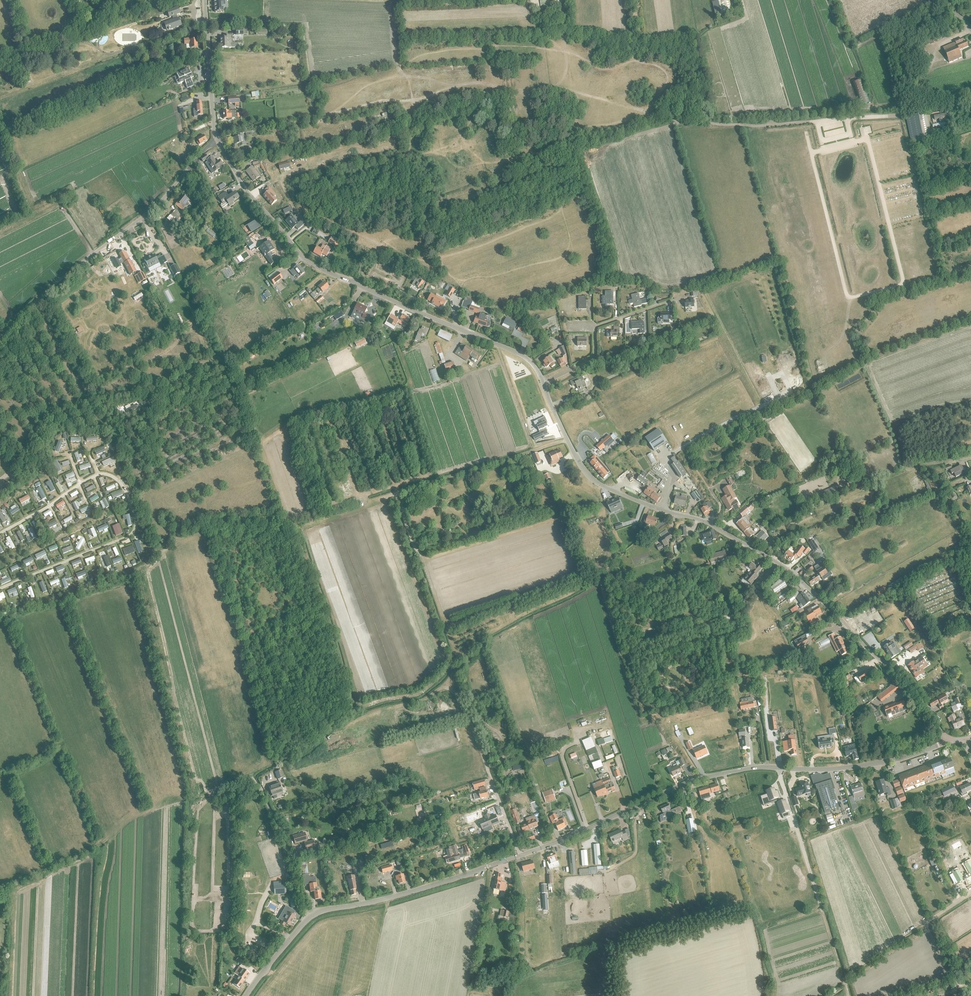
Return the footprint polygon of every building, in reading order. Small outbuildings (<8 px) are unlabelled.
[(215,12),(217,12),(223,11),(222,0),(214,0),(215,12)] [(715,17),(722,16),(733,13),(729,0),(723,0),(712,3),(715,17)] [(167,12),(169,17),(172,16),(173,20),(164,23),(167,31),(181,25),(179,18),(177,19),(175,15),(180,14),(178,9),(178,8),(167,12)] [(223,38),(220,38),(220,48),(229,48),(232,48),(234,47),(235,46),(235,44),(234,43),(232,43),(232,35),(223,36),(223,38)] [(184,39),(184,45),(190,44),(191,49),(198,48),(197,40),(190,40),(190,39),(184,39)] [(943,48),(949,63),(962,57),(959,51),(968,47),(966,41),(963,42),(961,39),(955,41),(955,43),(943,48)] [(181,84),(182,83),(184,82),(187,88),(193,86),(190,78),(192,77),(191,75),(191,74),(188,68),(176,73),(177,74),(176,74),(179,80),(178,80),(177,80),(177,81),(177,82),(177,83),(178,84),(179,84),(180,83),(181,84)] [(852,84),(861,107),(871,103),(862,80),(852,84)] [(197,109),(193,109),(194,117),(198,116),(197,115),(203,115),(202,101),(196,102),(197,109)] [(231,111),(223,112),(223,119),(228,119),(228,120),(229,121),(231,121),(232,120),(232,118),(235,118),(239,118),(238,114),(235,114),(235,111),(231,111)] [(934,116),(934,120),(939,119),(940,123),(943,122),(942,118),(948,117),(947,113),(934,116)] [(906,118),(911,142),(931,138),(930,135),(938,134),(935,124),(928,126),(926,114),(906,118)] [(236,135),(237,137),(231,138),(233,145),(238,144),(239,147),(245,146),(243,133),(236,135)] [(190,134),(180,141),(182,143),(192,137),(190,134)] [(197,142),(198,145),(200,144),(200,145),(207,141),(203,135),(197,139),(198,141),(197,142)] [(207,162),(205,163),(212,174),(214,172),(219,169),(218,168),(222,165),(219,161),(215,163),(213,161),(214,161),(212,157),(206,161),(207,162)] [(261,164),(262,163),(261,160),(253,163),(254,168),(260,166),(260,165),(264,172),(266,171),(262,165),(261,164)] [(289,162),(278,164),(279,170),(290,167),(289,162)] [(246,172),(253,182),(260,177),(252,167),(246,172)] [(268,187),(262,192),(265,194),(263,196),(271,205),(277,201),(274,197),(276,195),(268,187)] [(224,192),(218,197),(219,199),(223,204),(226,202),(228,204),(229,206),(233,204),(232,202),(238,198),(236,195),(234,193),(231,195),(228,197),(226,195),(224,192)] [(183,208),(189,200),(183,195),(175,205),(182,211),(184,208),(183,208)] [(171,223),(174,225),(178,220),(181,216),(174,211),(172,214),(171,214),(170,215),(167,219),(171,222),(174,218),(174,219),(171,223)] [(291,216),(285,221),(292,229),(295,227),(298,230),(304,224),(302,221),(298,224),(291,216)] [(251,233),(261,227),(257,220),(247,226),(251,233)] [(243,240),(247,246),(250,250),(255,247),(251,242),(247,237),(243,240)] [(263,245),(259,248),(266,258),(271,265),(275,262),(271,257),(273,255),(271,252),(274,249),(268,241),(264,244),(263,245)] [(316,247),(313,253),(320,257),(322,255),(326,257),(331,249),(326,246),(326,247),(322,245),(322,246),(320,249),(316,247)] [(118,259),(114,261),(115,263),(118,268),(121,267),(122,267),(121,265),(124,263),(130,275),(136,272),(134,268),(127,254),(126,255),(124,251),(119,254),(121,259),(118,260),(118,259)] [(146,264),(142,266),(147,275),(150,273),(149,269),(159,263),(161,267),(165,265),(164,264),(167,262),(164,255),(161,257),(160,256),(156,258),(154,256),(145,261),(146,264)] [(176,265),(170,268),(174,276),(180,273),(176,265)] [(294,269),(290,272),(294,277),(295,275),(298,278),(304,273),(298,265),(294,269)] [(283,278),(279,273),(278,272),(278,273),(276,271),(268,277),(274,285),(283,278)] [(134,276),(138,283),(146,279),(142,272),(134,276)] [(415,287),(420,289),(423,283),(424,282),(419,279),(416,285),(415,287)] [(316,290),(319,293),(321,291),(322,292),(328,287),(324,282),(318,287),(319,288),(316,290)] [(448,289),(445,295),(450,298),(454,292),(454,291),(455,290),(454,290),(449,287),(449,288),(448,289)] [(632,300),(629,301),(630,304),(633,304),(634,308),(641,306),(641,305),(648,303),(647,299),(640,300),(639,299),(640,298),(639,293),(635,294),(631,295),(632,298),(632,300)] [(431,294),(427,301),(431,303),(431,304),(438,308),(439,305),(442,307),(445,301),(443,300),(436,296),(435,297),(431,294)] [(684,301),(685,308),(694,307),(693,298),(689,299),(689,301),(684,301)] [(464,301),(461,307),(469,310),(468,311),(477,314),(479,309),(470,305),(471,304),(471,303),(470,303),(464,301)] [(354,311),(352,314),(356,316),(362,318),(360,321),(366,324),(367,322),(370,316),(364,313),(366,308),(357,304),(354,311)] [(333,315),(336,320),(345,315),(341,311),(333,315)] [(658,318),(657,318),(658,324),(661,324),(661,320),(669,320),(669,316),(672,316),(672,313),(660,314),(660,315),(658,315),(658,318)] [(397,318),(390,314),(386,322),(395,327),(397,323),(405,327),(410,319),(402,315),(401,317),(398,316),(397,318)] [(475,317),(473,322),(485,327),(486,326),(487,327),(488,327),(490,326),(490,324),(490,323),(487,322),(486,321),(487,318),(478,314),(477,318),(475,317)] [(506,318),(502,326),(508,329),(509,327),(514,329),(517,323),(506,318)] [(644,321),(631,322),(632,330),(640,329),(640,334),(644,334),(644,329),(644,321)] [(415,340),(419,341),(422,334),(426,336),(429,329),(422,327),(420,330),(419,329),(415,340)] [(613,331),(610,331),(610,338),(619,337),(619,329),(619,327),(613,327),(613,331)] [(437,336),(443,339),(446,332),(440,329),(437,336)] [(446,332),(443,339),(449,342),(452,335),(446,332)] [(364,338),(355,343),(357,348),(366,343),(364,338)] [(583,338),(578,338),(578,340),(578,346),(586,346),(586,338),(583,338)] [(439,362),(440,365),(445,363),(438,342),(435,343),(435,345),(434,345),(437,354),(439,354),(439,357),(440,357),(441,361),(439,362)] [(472,358),(471,360),(474,362),(476,359),(478,361),(481,356),(461,343),(455,354),(466,361),(469,357),(472,358)] [(559,348),(563,357),(557,360),(561,367),(570,363),(568,354),(564,346),(559,348)] [(550,357),(543,362),(545,364),(544,364),(544,365),(545,367),(546,367),(547,367),(550,365),(551,368),(555,365),(550,357)] [(444,365),(446,373),(456,370),(453,362),(444,365)] [(576,385),(578,391),(579,392),(584,390),(583,388),(586,386),(582,377),(570,381),(572,386),(576,385)] [(135,405),(125,410),(128,414),(137,409),(137,408),(140,407),(138,405),(136,406),(135,405)] [(539,433),(533,436),(536,444),(555,440),(554,436),(545,438),(544,436),(548,434),(545,428),(548,427),(546,423),(547,422),(547,423),(548,423),(545,416),(544,416),(545,417),(537,421),(534,422),(539,433)] [(658,430),(645,438),(654,451),(667,442),(658,430)] [(609,435),(597,446),(601,451),(607,445),(609,447),(614,442),(609,435)] [(550,456),(547,457),(548,459),(549,461),(549,462),(551,461),(552,461),(552,462),(556,460),(557,463),(560,461),(559,458),(562,457),(559,450),(555,453),(554,454),(553,453),(549,455),(550,456)] [(537,453),(533,455),(536,464),(541,462),(537,453)] [(595,455),(589,460),(591,463),(590,463),(595,470),(604,479),(608,475),(607,475),(610,472),(595,455)] [(672,462),(670,463),(680,478),(687,473),(682,467),(681,465),(678,461),(675,456),(670,459),(672,462)] [(53,463),(57,473),(62,471),(58,461),(53,463)] [(564,465),(563,463),(552,468),(553,471),(564,465)] [(954,474),(956,478),(965,474),(961,466),(950,471),(952,475),(954,474)] [(922,470),(920,471),(927,486),(929,485),(927,481),(924,476),(925,475),(922,470)] [(636,480),(644,486),(648,481),(640,475),(636,480)] [(728,480),(727,479),(726,477),(725,477),(726,479),(730,486),(734,484),(731,479),(728,480)] [(45,483),(51,493),(56,490),(50,480),(45,483)] [(59,483),(56,485),(61,493),(64,491),(59,483)] [(643,493),(657,503),(660,497),(654,493),(655,491),(648,486),(643,493)] [(727,496),(722,499),(725,504),(725,503),(729,510),(734,508),(735,510),(739,507),(736,501),(735,502),(733,499),(736,498),(729,486),(723,489),(727,496)] [(36,489),(41,499),(46,497),(40,487),(36,489)] [(693,493),(691,494),(693,497),(694,496),(696,499),(701,496),(698,491),(697,490),(693,493)] [(821,496),(819,496),(821,501),(823,500),(833,496),(831,491),(821,495),(821,496)] [(686,499),(685,498),(686,496),(681,495),(681,497),(676,496),(674,503),(684,506),(686,499)] [(29,496),(19,501),(21,504),(31,499),(29,496)] [(618,498),(607,504),(610,511),(611,513),(615,511),(614,509),(622,506),(618,498)] [(12,516),(20,510),(16,505),(12,508),(13,510),(12,511),(12,509),(9,511),(12,516)] [(739,512),(741,515),(743,517),(747,514),(748,515),(750,513),(749,512),(750,512),(754,508),(751,506),(750,505),(746,508),(745,507),(739,512)] [(705,507),(701,509),(705,516),(710,513),(709,512),(711,511),(710,508),(709,509),(709,508),(707,506),(705,507)] [(124,524),(130,513),(127,511),(121,522),(124,524)] [(645,519),(644,523),(646,523),(645,525),(649,527),(650,524),(655,526),(656,523),(657,523),(657,522),(657,519),(648,516),(647,520),(645,519)] [(749,529),(752,526),(744,518),(737,524),(749,539),(754,534),(749,529)] [(120,524),(113,527),(117,537),(124,534),(120,524)] [(37,538),(32,528),(29,530),(34,540),(37,538)] [(705,533),(700,535),(702,541),(705,540),(705,543),(711,541),(717,539),(713,530),(706,533),(705,533)] [(660,539),(664,546),(668,544),(666,541),(672,538),(669,534),(660,539)] [(809,543),(808,544),(814,552),(819,549),(813,540),(812,541),(811,539),(812,538),(810,534),(805,537),(809,543)] [(15,547),(10,537),(7,539),(12,549),(15,547)] [(79,550),(85,540),(82,539),(79,543),(78,542),(76,545),(78,546),(76,549),(79,550)] [(784,556),(791,561),(794,558),(796,559),(797,556),(799,558),(803,553),(806,555),(810,550),(806,547),(805,549),(800,545),(793,554),(789,551),(788,551),(784,556)] [(711,565),(731,560),(730,557),(727,557),(725,551),(709,555),(711,563),(711,565)] [(95,557),(85,560),(88,567),(93,565),(92,563),(95,562),(95,560),(96,560),(95,557)] [(758,577),(756,575),(762,568),(758,564),(756,567),(752,563),(749,567),(753,571),(745,579),(752,585),(758,577)] [(816,576),(808,581),(811,585),(819,579),(821,578),(822,578),(823,580),(832,574),(829,569),(826,571),(822,565),(820,563),(816,566),(817,568),(815,569),(819,575),(817,576),(816,576)] [(884,586),(877,590),(880,594),(887,590),(884,586)] [(781,591),(776,595),(779,598),(784,594),(789,591),(787,587),(781,591)] [(801,604),(799,605),(801,608),(803,607),(806,605),(810,602),(807,598),(803,593),(796,598),(799,601),(801,604)] [(804,615),(810,625),(819,620),(817,617),(822,614),(820,611),(817,606),(808,610),(809,611),(808,612),(808,613),(804,615)] [(864,614),(857,618),(864,630),(871,626),(870,625),(874,623),(874,624),(881,620),(876,613),(870,616),(872,620),(869,622),(864,614)] [(908,619),(904,622),(910,631),(914,628),(908,619)] [(834,634),(828,636),(831,642),(834,641),(839,651),(841,656),(848,652),(840,637),(836,639),(834,634)] [(804,635),(794,641),(798,649),(809,643),(804,635)] [(888,654),(891,659),(899,654),(895,649),(893,650),(892,649),(895,647),(892,642),(889,644),(888,644),(884,647),(888,654)] [(918,644),(914,646),(915,647),(918,651),(923,648),(924,647),(922,644),(921,643),(918,644)] [(908,666),(916,678),(924,673),(921,669),(927,665),(922,657),(915,662),(915,661),(908,666)] [(878,672),(875,667),(869,671),(869,670),(859,676),(862,681),(871,676),(872,677),(875,675),(875,673),(878,672)] [(847,673),(839,678),(841,681),(845,688),(850,686),(847,680),(850,678),(849,676),(847,673)] [(890,686),(877,696),(881,702),(895,691),(890,686)] [(937,698),(929,703),(931,707),(938,704),(939,706),(940,709),(943,708),(941,705),(949,701),(945,695),(945,694),(943,695),(937,698)] [(748,702),(740,703),(741,710),(757,707),(756,701),(753,702),(752,697),(747,698),(748,702)] [(885,711),(885,712),(886,712),(888,717),(889,717),(889,718),(893,717),(892,716),(899,713),(898,709),(899,709),(906,707),(903,701),(895,704),(884,709),(885,711)] [(956,705),(951,707),(953,712),(960,709),(961,710),(964,708),(961,703),(956,705)] [(952,722),(951,722),(954,729),(964,725),(961,718),(956,720),(954,715),(950,717),(952,722)] [(740,734),(739,734),(739,737),(740,739),(742,739),(742,747),(749,747),(748,738),(744,739),(743,736),(745,736),(745,729),(739,730),(740,734)] [(789,741),(782,742),(784,752),(791,751),(791,755),(796,755),(794,735),(793,735),(788,736),(789,741)] [(818,740),(819,749),(832,747),(831,744),(835,743),(834,735),(830,736),(830,739),(818,740)] [(597,740),(599,746),(613,741),(611,736),(603,739),(603,738),(597,740)] [(591,737),(582,741),(586,751),(592,765),(595,771),(603,767),(597,753),(598,753),(595,747),(591,737)] [(850,746),(843,747),(844,750),(846,757),(852,755),(853,761),(859,759),(857,753),(855,747),(854,744),(850,746)] [(694,750),(697,758),(708,753),(704,746),(694,750)] [(681,766),(685,764),(682,759),(676,762),(676,764),(673,766),(674,768),(670,770),(673,776),(681,773),(677,765),(680,764),(681,766)] [(954,768),(950,759),(942,763),(941,761),(899,776),(904,789),(941,775),(942,777),(955,772),(954,768)] [(275,772),(278,780),(283,778),(281,771),(275,772)] [(812,777),(814,784),(816,791),(818,790),(826,816),(831,814),(830,811),(839,809),(833,789),(835,789),(831,779),(830,775),(826,776),(819,775),(812,777)] [(593,785),(598,797),(612,791),(613,792),(616,791),(612,782),(611,783),(609,778),(593,785)] [(484,780),(472,783),(474,790),(479,789),(478,787),(486,785),(484,780)] [(878,791),(879,793),(879,792),(880,795),(887,793),(887,795),(891,794),(889,788),(886,789),(883,780),(876,782),(879,791),(878,791)] [(892,782),(895,788),(901,786),(898,780),(892,782)] [(268,786),(272,797),(277,795),(277,796),(283,794),(279,782),(268,786)] [(796,790),(798,796),(803,794),(803,795),(811,792),(808,783),(806,783),(804,783),(802,784),(802,785),(801,785),(802,788),(796,790)] [(851,787),(853,795),(864,792),(861,783),(851,787)] [(719,793),(718,791),(720,791),(718,784),(698,790),(701,800),(710,797),(709,794),(715,792),(716,794),(719,793)] [(962,792),(961,793),(962,796),(967,794),(966,792),(970,790),(970,784),(960,789),(962,792)] [(479,793),(474,794),(475,800),(480,799),(488,797),(487,791),(486,791),(485,787),(482,788),(480,789),(480,792),(479,793)] [(768,794),(760,797),(763,803),(770,801),(771,803),(778,801),(778,803),(783,819),(790,816),(785,801),(781,802),(780,800),(781,800),(778,791),(775,792),(771,793),(770,790),(767,791),(768,794)] [(543,795),(546,803),(556,800),(553,791),(543,795)] [(898,797),(899,799),(900,803),(906,800),(904,794),(898,797)] [(493,807),(487,810),(488,813),(494,810),(493,809),(498,807),(496,802),(491,804),(492,805),(492,806),(493,807)] [(660,816),(661,822),(681,813),(680,806),(671,811),(670,809),(671,809),(668,804),(660,808),(662,813),(663,812),(664,814),(660,816)] [(511,811),(510,811),(511,813),(514,822),(515,825),(516,824),(521,823),(516,809),(511,811)] [(489,814),(487,815),(491,826),(493,825),(493,826),(499,823),(495,815),(490,817),(489,814)] [(565,826),(568,825),(564,817),(558,820),(555,814),(549,817),(553,825),(555,824),(558,831),(566,827),(565,826)] [(491,826),(487,815),(485,816),(486,819),(480,822),(483,829),(491,826)] [(528,824),(521,826),(522,827),(523,832),(529,830),(538,827),(534,816),(526,819),(528,824)] [(692,820),(686,821),(689,833),(695,832),(692,820)] [(522,827),(517,828),(521,839),(523,838),(525,837),(523,832),(522,827)] [(616,841),(615,841),(623,837),(624,840),(628,838),(625,831),(622,833),(621,830),(609,835),(612,842),(614,841),(615,842),(616,841)] [(305,844),(304,844),(306,851),(310,850),(311,853),(320,850),(319,847),(315,848),(313,841),(307,843),(307,841),(305,833),(293,837),(295,844),(304,842),(305,844)] [(462,857),(470,854),(467,846),(462,847),(463,849),(458,851),(456,845),(452,847),(452,849),(447,851),(450,862),(460,859),(460,857),(462,856),(462,857)] [(559,866),(559,865),(555,853),(549,855),(546,856),(548,862),(547,862),(549,869),(559,866)] [(522,864),(523,871),(535,869),(533,861),(522,864)] [(382,868),(383,873),(393,870),(392,865),(382,868)] [(398,876),(395,877),(396,881),(398,880),(399,884),(405,883),(403,875),(400,876),(400,873),(398,874),(398,876)] [(501,878),(501,874),(496,873),(493,889),(504,891),(506,883),(501,882),(502,878),(501,878)] [(346,877),(347,881),(348,881),(351,896),(356,895),(355,890),(356,890),(354,879),(356,879),(355,875),(346,877)] [(309,884),(310,893),(313,892),(315,900),(321,899),(320,891),(317,891),(316,883),(309,884)] [(285,885),(274,886),(274,894),(286,893),(285,885)] [(285,906),(278,918),(282,920),(280,924),(284,926),(285,924),(290,926),(295,917),(293,915),(295,912),(285,906)] [(238,979),(234,985),(239,989),(249,974),(239,967),(234,974),(238,977),(237,978),(238,979)]
